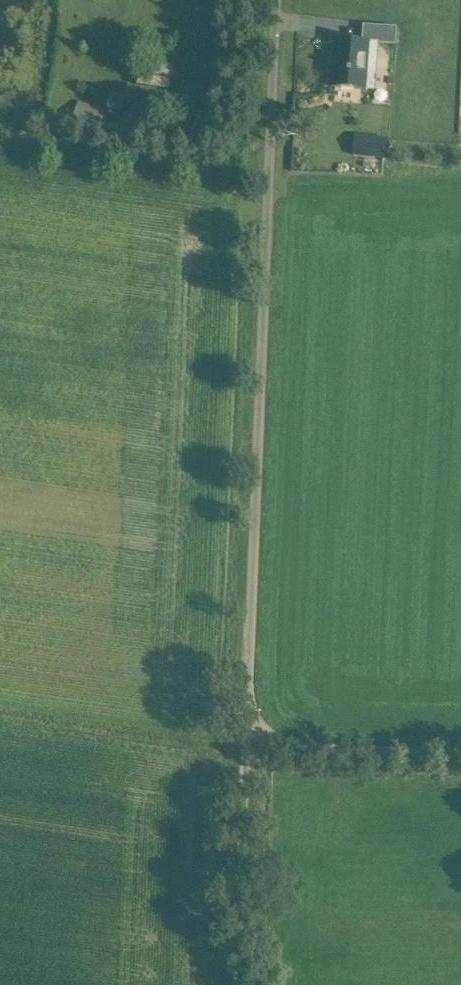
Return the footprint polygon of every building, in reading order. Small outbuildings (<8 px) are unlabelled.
[(380,26),(379,44),(396,45),(397,28),(380,26)] [(335,40),(332,88),(368,91),(369,76),(377,76),(379,55),(370,54),(371,43),(335,40)] [(96,126),(102,110),(70,99),(64,115),(96,126)] [(179,138),(171,137),(170,145),(178,147),(179,138)] [(368,137),(365,160),(382,162),(384,139),(368,137)]
